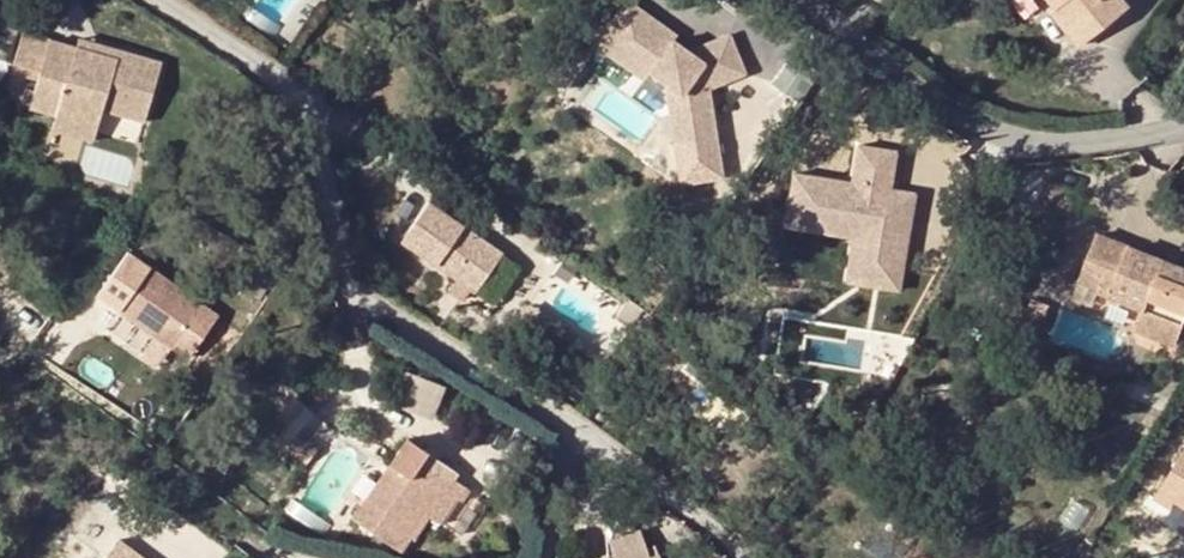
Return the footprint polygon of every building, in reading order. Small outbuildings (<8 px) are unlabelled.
[(712,82),(744,77),(739,34),(681,42),(672,36),(670,24),(632,0),(616,0),(593,37),(594,48),(665,92),(678,191),(716,187),(724,173),(712,82)] [(1062,0),(1058,4),(1054,8),(1086,40),(1095,31),(1062,0)] [(1095,31),(1126,0),(1062,0),(1095,31)] [(167,63),(125,51),(120,58),(80,47),(29,30),(18,63),(44,71),(34,107),(64,115),(67,105),(107,118),(110,110),(150,121),(167,63)] [(570,81),(593,46),(579,37),(556,72),(570,81)] [(80,47),(120,58),(125,51),(83,39),(80,47)] [(107,118),(67,105),(64,115),(60,128),(100,139),(107,118)] [(50,157),(79,168),(90,140),(60,129),(50,157)] [(894,144),(857,137),(849,174),(792,163),(782,216),(826,224),(831,198),(850,201),(847,221),(870,225),(864,257),(897,264),(908,207),(891,204),(895,183),(887,182),(894,144)] [(912,187),(895,183),(891,204),(908,207),(912,187)] [(397,243),(451,282),(465,291),(470,295),(473,290),(497,256),(424,204),(412,221),(404,232),(397,243)] [(870,225),(847,221),(837,272),(893,283),(897,264),(864,257),(870,225)] [(1086,266),(1109,277),(1100,295),(1183,328),(1183,270),(1098,234),(1086,266)] [(1078,286),(1100,295),(1109,277),(1086,266),(1078,286)] [(195,302),(140,271),(114,316),(169,348),(195,302)] [(465,291),(451,282),(450,283),(444,292),(458,302),(462,296),(465,291)] [(647,309),(631,298),(618,318),(634,329),(647,309)] [(185,357),(211,311),(195,302),(169,348),(185,357)] [(408,374),(409,413),(440,413),(440,374),(408,374)] [(314,413),(296,397),(270,428),(287,443),(314,413)] [(361,522),(395,542),(419,508),(444,467),(449,457),(413,438),(361,522)] [(1155,495),(1171,506),(1176,499),(1183,504),(1183,452),(1155,495)] [(456,474),(444,467),(419,508),(431,514),(456,474)] [(653,548),(627,557),(657,557),(653,548)]
